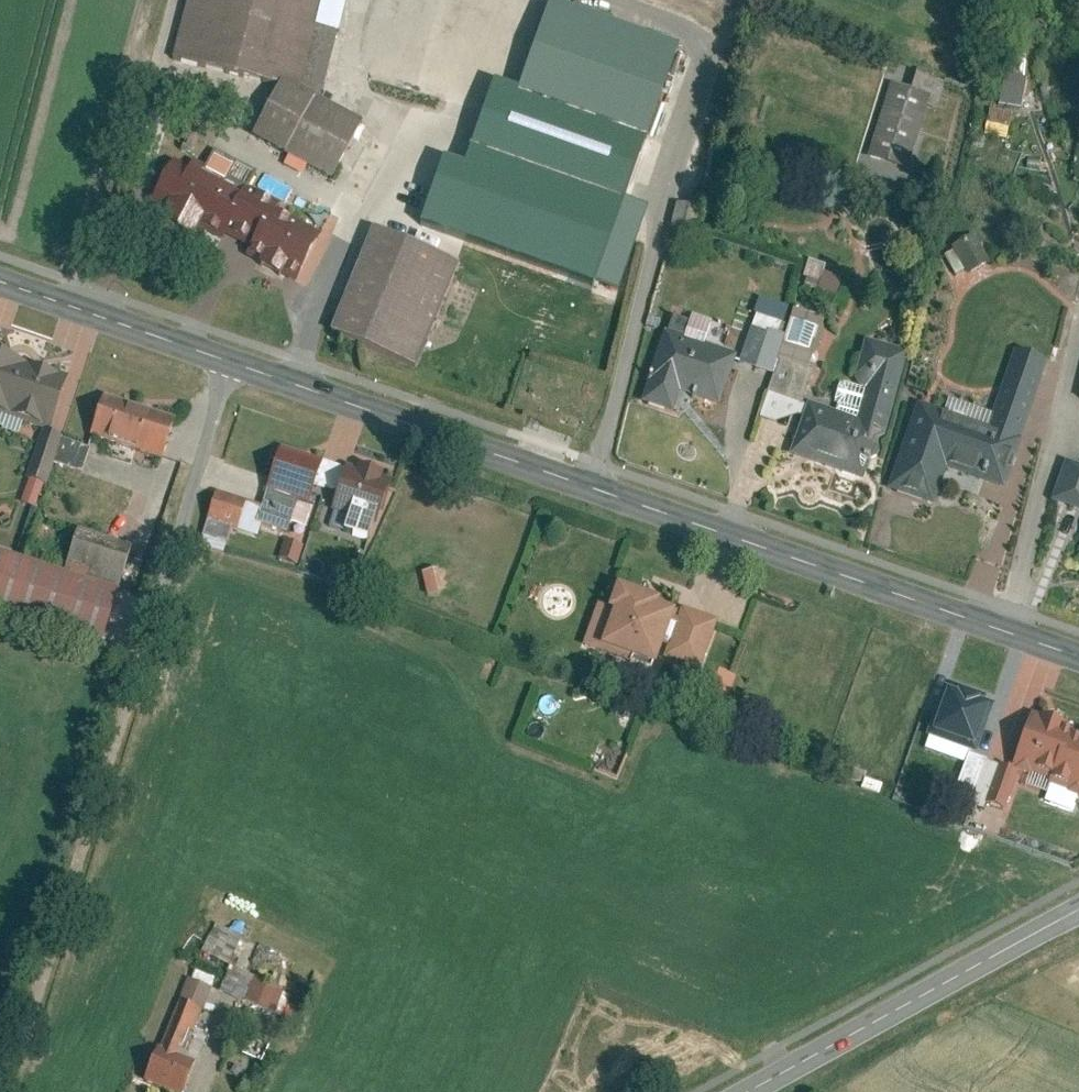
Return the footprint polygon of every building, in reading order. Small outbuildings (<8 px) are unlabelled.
[(176,61),(325,100),(351,0),(192,0),(176,61)] [(682,46),(554,2),(457,237),(606,293),(682,46)] [(1008,74),(1003,104),(1024,107),(1029,77),(1008,74)] [(283,79),(254,134),(336,177),(365,122),(283,79)] [(935,95),(895,81),(863,177),(903,191),(935,95)] [(1006,136),(1009,111),(988,108),(985,134),(1006,136)] [(248,258),(301,284),(325,235),(277,211),(282,202),(248,185),(244,192),(177,159),(154,204),(226,239),(229,233),(254,245),(248,258)] [(463,262),(377,225),(332,330),(419,367),(463,262)] [(956,249),(948,253),(959,273),(969,268),(972,274),(993,263),(977,233),(954,246),(956,249)] [(800,285),(835,296),(842,275),(807,264),(800,285)] [(830,317),(763,295),(741,362),(777,374),(782,360),(812,370),(830,317)] [(670,331),(667,330),(652,375),(654,377),(645,403),(677,414),(684,394),(723,407),(740,355),(708,344),(716,321),(695,314),(693,321),(675,315),(670,331)] [(913,351),(869,339),(859,374),(859,382),(863,387),(871,389),(860,420),(811,402),(792,456),(867,483),(882,440),(889,436),(913,351)] [(1052,359),(1017,347),(990,424),(921,401),(891,488),(938,504),(950,469),(1008,488),(1052,359)] [(50,432),(69,376),(0,353),(0,415),(50,432)] [(94,432),(163,456),(178,414),(108,390),(94,432)] [(56,461),(64,437),(46,431),(29,477),(32,478),(24,502),(40,508),(56,461)] [(93,447),(64,437),(56,461),(85,471),(93,447)] [(327,458),(282,443),(263,501),(219,486),(207,520),(240,531),(245,516),(293,532),(296,522),(311,527),(318,504),(313,501),(327,458)] [(1070,458),(1054,501),(1078,510),(1078,462),(1070,458)] [(387,473),(360,463),(354,479),(346,477),(334,509),(353,516),(348,531),(371,540),(377,524),(378,525),(391,491),(382,488),(387,473)] [(131,546),(75,527),(63,561),(119,580),(131,546)] [(307,545),(288,539),(282,559),(301,565),(307,545)] [(121,596),(0,554),(0,602),(107,638),(121,596)] [(425,593),(440,590),(435,569),(420,572),(425,593)] [(713,625),(612,587),(586,654),(688,693),(713,625)] [(701,706),(720,714),(735,677),(715,669),(701,706)] [(995,703),(948,688),(930,743),(977,758),(995,703)] [(1017,769),(990,760),(976,802),(978,805),(981,808),(988,810),(990,805),(1009,811),(1020,780),(1051,791),(1048,799),(1065,805),(1069,793),(1078,796),(1078,738),(1072,736),(1074,731),(1065,728),(1067,724),(1036,713),(1017,769)] [(1018,731),(1003,725),(993,754),(1007,759),(1018,731)] [(230,958),(241,935),(213,923),(203,946),(230,958)] [(220,991),(242,998),(250,975),(228,967),(220,991)] [(242,1001),(254,1005),(263,983),(252,978),(242,1001)] [(177,1000),(142,1081),(167,1091),(179,1091),(191,1063),(182,1059),(202,1011),(177,1000)]
